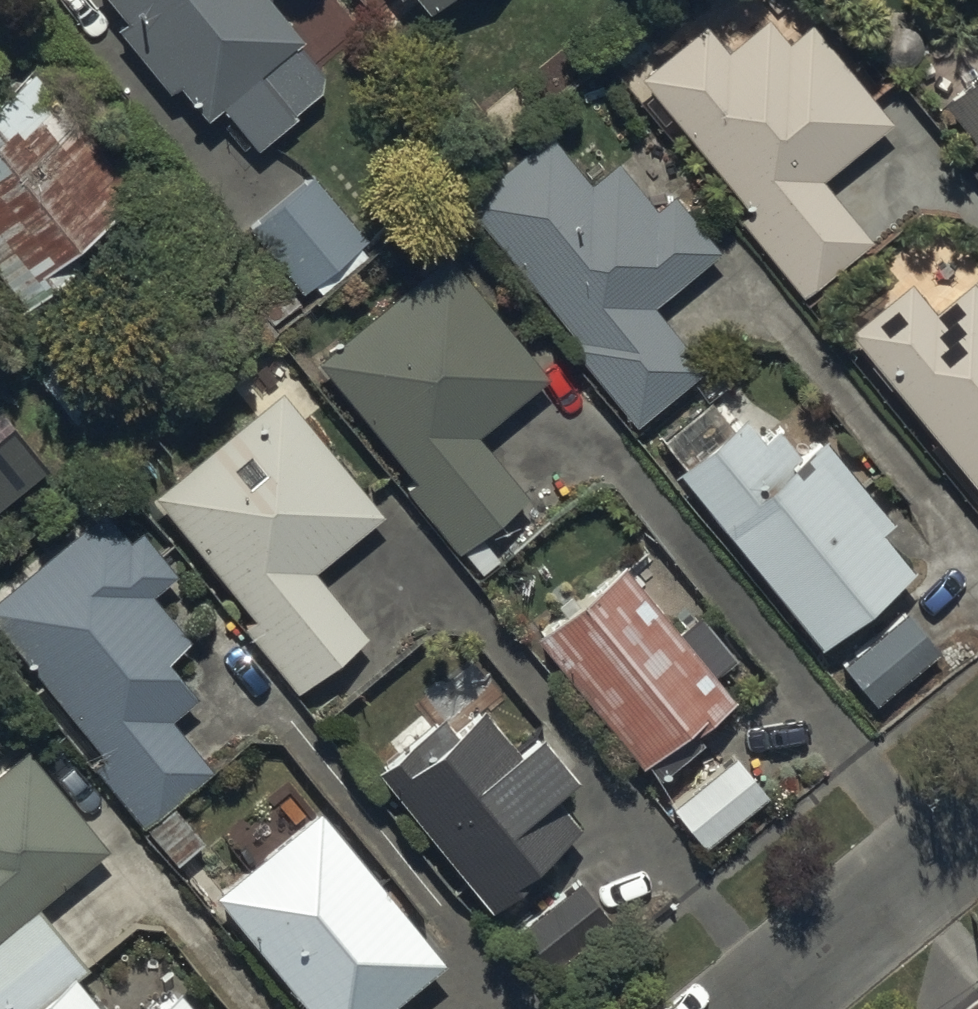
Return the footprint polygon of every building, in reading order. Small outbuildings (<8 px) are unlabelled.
[(127,8),(115,17),(165,78),(174,71),(201,104),(218,91),(255,136),(293,106),(290,102),(314,82),(316,63),(348,36),(325,8),(334,0),(120,0),(127,8)] [(818,164),(889,109),(804,0),(716,0),(651,51),(639,36),(610,58),(633,89),(650,76),(746,201),(738,207),(798,284),(869,229),(818,164)] [(28,51),(0,75),(0,266),(24,293),(89,233),(81,224),(137,174),(28,51)] [(977,67),(973,62),(939,90),(960,115),(953,121),(977,151),(977,67)] [(543,119),(461,186),(576,327),(567,334),(632,414),(701,357),(648,292),(717,237),(670,180),(650,196),(613,150),(586,172),(543,119)] [(363,232),(308,162),(244,212),(299,282),(363,232)] [(544,363),(444,238),(314,343),(414,467),(402,477),(453,541),(524,484),(473,420),(544,363)] [(847,321),(977,482),(977,274),(972,267),(933,299),(910,270),(847,321)] [(379,502),(279,380),(151,485),(252,609),(242,618),(292,679),(363,621),(311,558),(379,502)] [(682,449),(673,456),(815,630),(907,555),(877,517),(889,507),(821,423),(800,441),(780,416),(766,427),(743,399),(734,406),(715,383),(663,425),(682,449)] [(0,580),(0,619),(103,743),(90,754),(148,825),(218,767),(168,706),(194,684),(162,645),(186,626),(148,581),(172,561),(137,519),(126,528),(100,498),(0,580)] [(622,547),(532,619),(636,752),(645,745),(661,765),(702,733),(688,715),(730,683),(622,547)] [(934,634),(902,599),(842,655),(874,690),(934,634)] [(436,706),(374,757),(488,894),(539,852),(532,843),(572,810),(542,773),(569,751),(532,707),(508,727),(479,691),(446,718),(436,706)] [(766,782),(732,742),(667,798),(702,837),(766,782)] [(34,765),(0,791),(0,958),(115,868),(34,765)] [(315,790),(209,879),(318,1008),(364,1008),(441,945),(315,790)] [(608,905),(577,870),(518,917),(550,955),(608,905)] [(0,965),(0,1008),(44,1008),(86,976),(48,927),(0,965)] [(56,1008),(97,1008),(80,989),(56,1008)] [(186,990),(163,1008),(202,1008),(186,990)]
